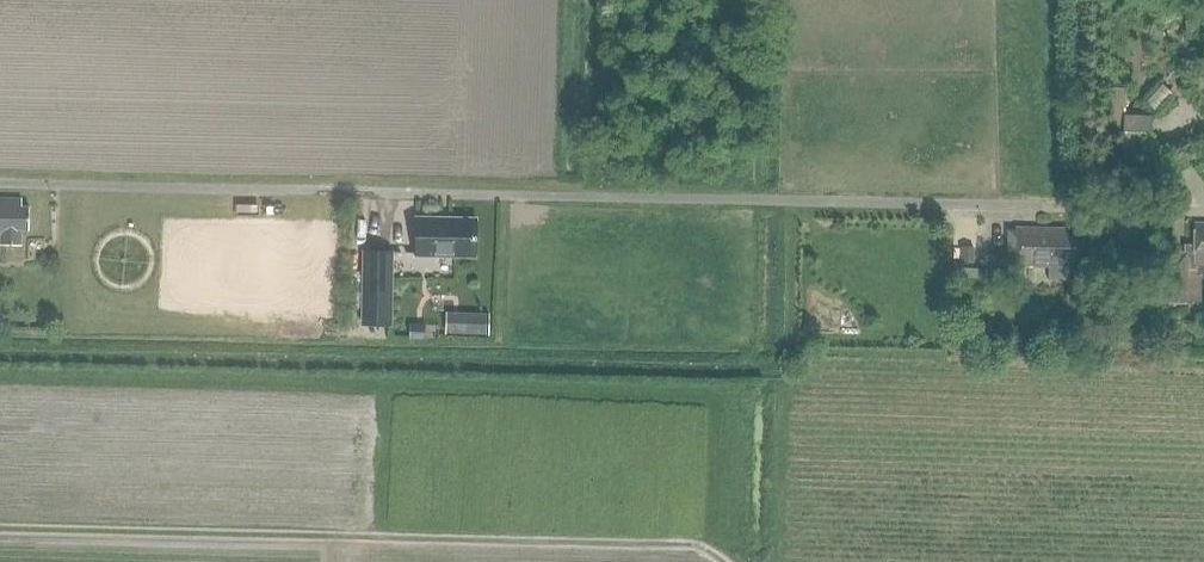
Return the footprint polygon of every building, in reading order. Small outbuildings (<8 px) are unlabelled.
[(1125,115),(1127,89),(1107,88),(1104,147),(1123,148),(1152,149),(1153,116),(1125,115)] [(30,209),(22,209),(23,199),(0,199),(0,236),(1,236),(0,246),(22,246),(22,230),(29,230),(30,209)] [(417,218),(416,257),(476,258),(476,220),(417,218)] [(1165,302),(1195,302),(1195,275),(1203,275),(1203,224),(1195,224),(1194,250),(1189,250),(1189,252),(1165,252),(1165,302)] [(1016,228),(1015,265),(1049,266),(1048,280),(1065,281),(1066,257),(1075,257),(1075,239),(1067,238),(1067,230),(1016,228)] [(961,248),(961,264),(974,264),(974,248),(961,248)] [(1136,278),(1136,249),(1116,249),(1116,278),(1136,278)] [(392,325),(394,251),(363,250),(362,325),(392,325)] [(1003,285),(1002,257),(984,257),(984,285),(1003,285)] [(462,313),(461,334),(488,335),(489,314),(462,313)] [(410,324),(410,340),(425,340),(425,324),(410,324)]
